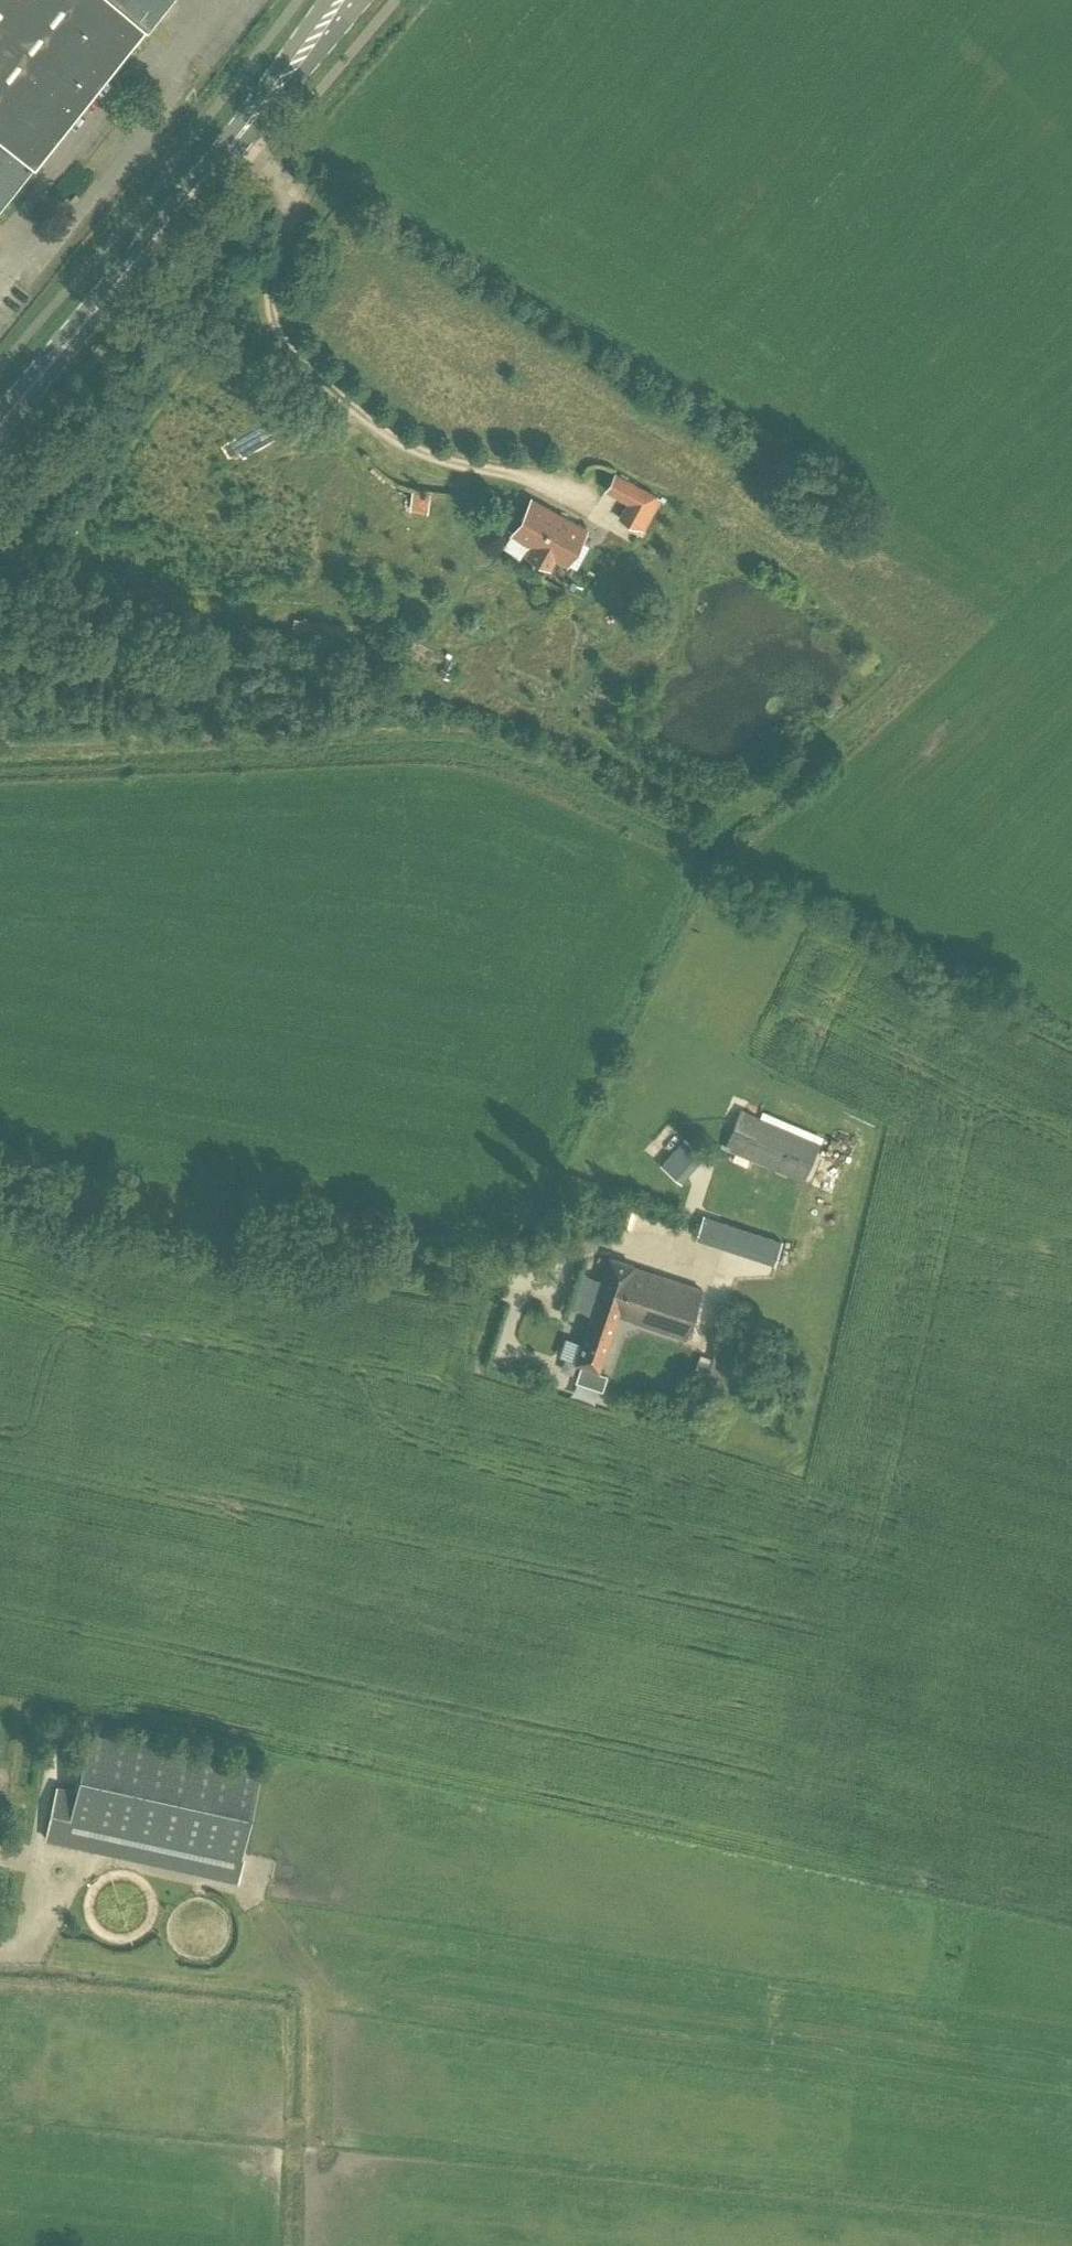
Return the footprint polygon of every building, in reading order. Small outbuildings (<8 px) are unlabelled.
[(38,161),(105,77),(144,28),(148,31),(173,0),(0,0),(0,209),(38,161)] [(638,485),(620,518),(637,527),(655,495),(638,485)] [(532,500),(513,533),(534,545),(528,555),(549,567),(555,556),(560,559),(571,538),(577,542),(584,529),(532,500)] [(827,1127),(776,1105),(770,1120),(741,1108),(724,1147),(805,1181),(827,1127)] [(684,1182),(706,1157),(682,1140),(660,1164),(684,1182)] [(771,1264),(780,1240),(703,1215),(695,1238),(771,1264)] [(633,1264),(608,1256),(578,1350),(559,1344),(554,1361),(565,1365),(564,1368),(573,1372),(576,1362),(599,1369),(617,1315),(687,1338),(704,1287),(634,1263),(633,1264)] [(724,1365),(733,1339),(720,1335),(711,1361),(711,1363),(698,1359),(690,1383),(712,1390),(714,1384),(719,1385),(724,1365)] [(242,1853),(261,1768),(89,1730),(76,1789),(57,1784),(45,1839),(86,1848),(237,1881),(242,1853)]
